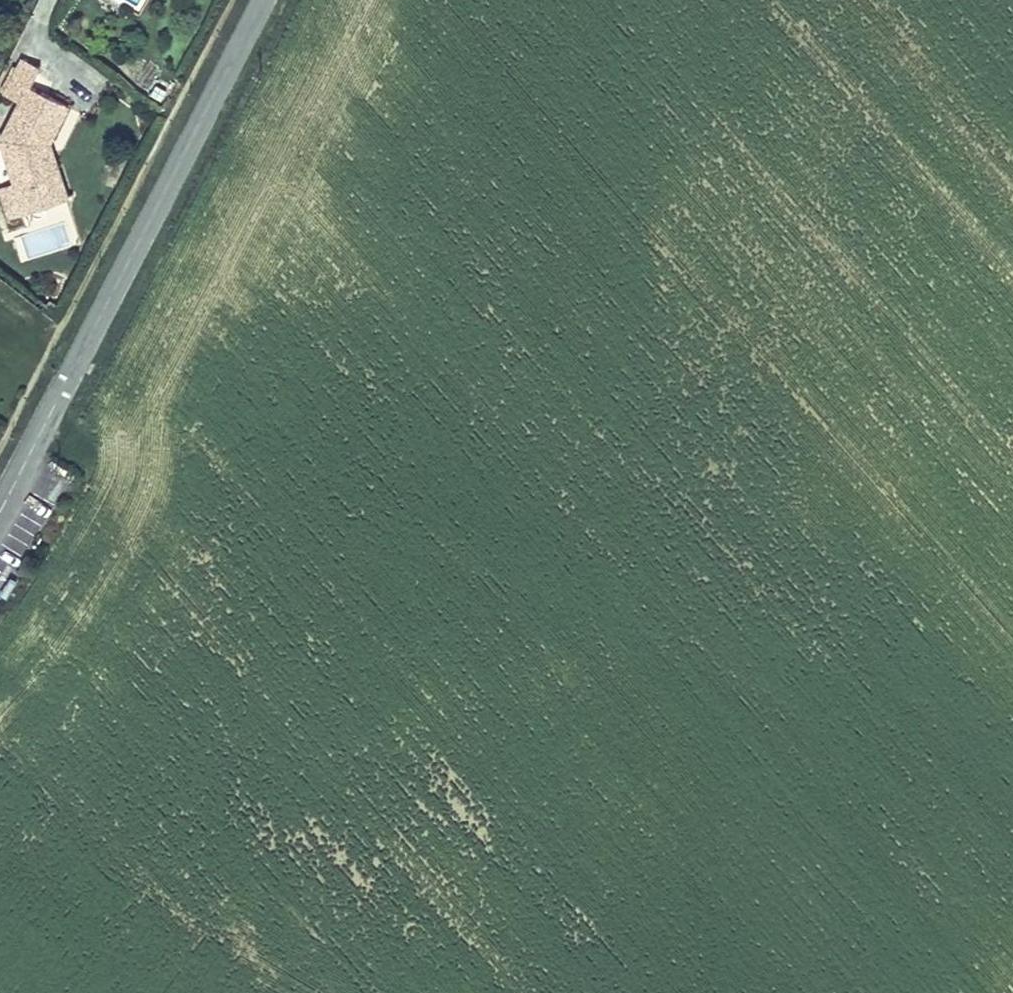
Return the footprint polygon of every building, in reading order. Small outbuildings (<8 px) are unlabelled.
[(4,138),(18,180),(23,191),(55,180),(43,147),(50,141),(71,101),(33,81),(42,64),(27,56),(8,90),(23,99),(4,138)] [(55,180),(23,191),(18,180),(4,186),(14,213),(69,193),(50,141),(43,147),(55,180)]
